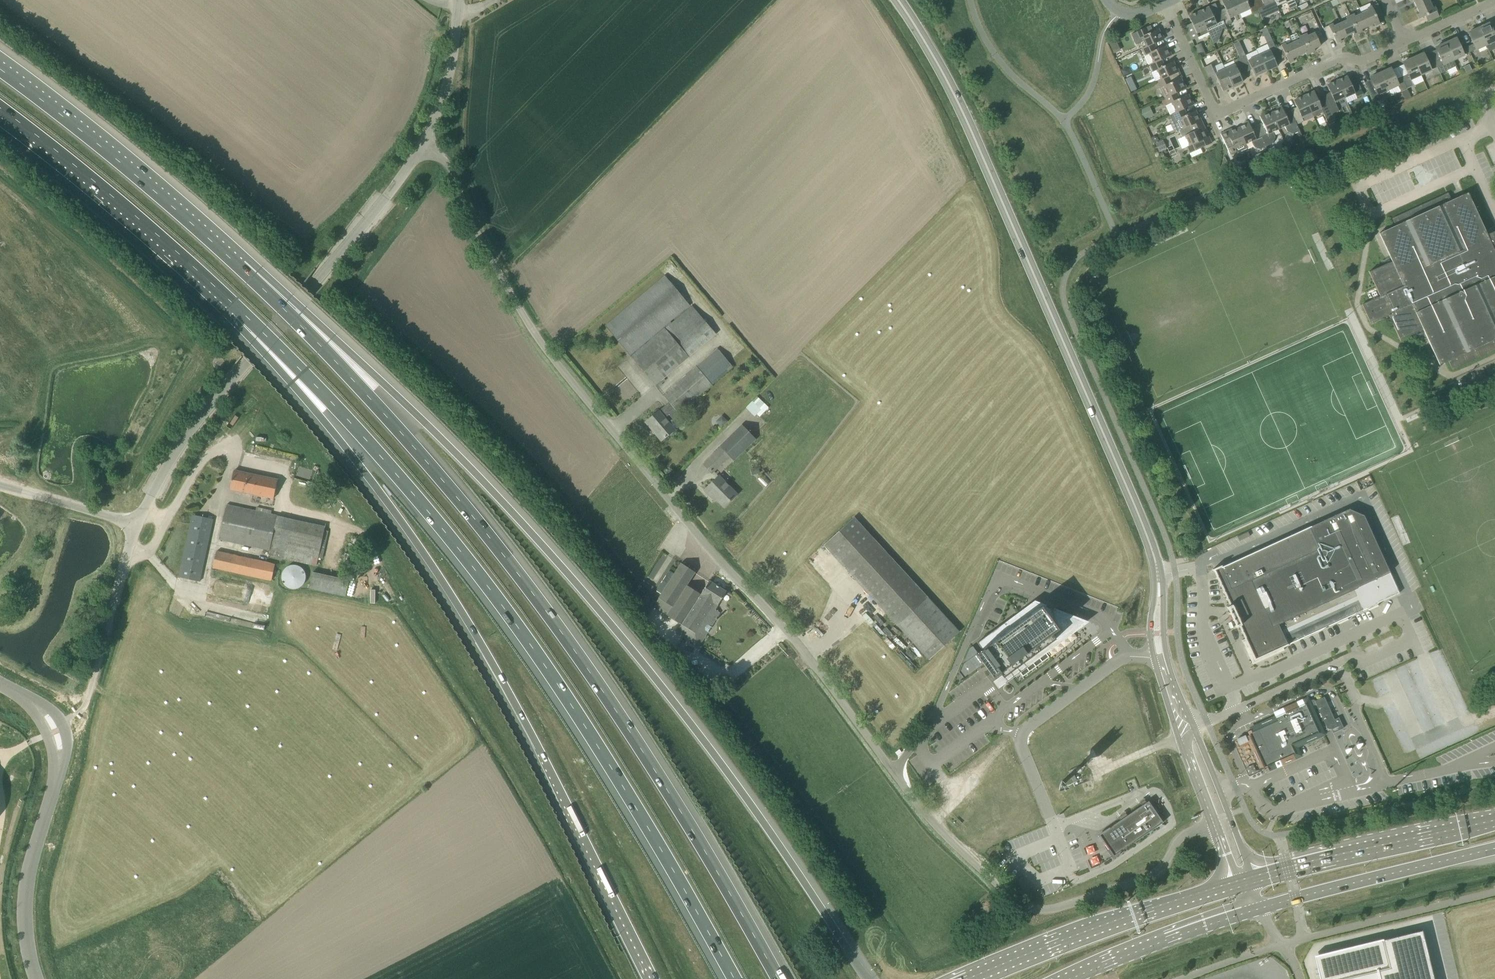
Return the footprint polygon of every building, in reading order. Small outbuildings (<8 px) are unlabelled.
[(1220,13),(1225,25),(1232,22),(1230,18),(1240,14),(1234,0),(1224,0),(1222,1),(1226,10),(1220,13)] [(1254,0),(1249,0),(1247,1),(1246,0),(1234,0),(1240,14),(1250,9),(1252,13),(1259,10),(1254,0)] [(1265,7),(1275,2),(1274,0),(1254,0),(1259,10),(1265,7)] [(1429,1),(1416,7),(1419,13),(1417,14),(1419,19),(1425,16),(1428,22),(1439,16),(1435,6),(1432,7),(1429,1)] [(1325,5),(1328,12),(1334,9),(1333,6),(1331,3),(1325,5)] [(1377,3),(1367,8),(1369,11),(1362,14),(1368,26),(1374,23),(1375,26),(1380,24),(1377,17),(1382,15),(1377,3)] [(1225,25),(1220,13),(1213,16),(1209,7),(1199,12),(1209,33),(1209,35),(1213,43),(1218,41),(1223,28),(1227,30),(1227,29),(1225,25)] [(1209,33),(1199,12),(1189,16),(1192,23),(1185,26),(1192,40),(1199,37),(1200,39),(1209,35),(1209,33)] [(1281,13),(1275,16),(1278,22),(1283,19),(1281,13)] [(1368,26),(1362,14),(1356,17),(1354,14),(1350,16),(1358,33),(1363,31),(1362,29),(1368,26)] [(1358,33),(1350,16),(1346,18),(1347,20),(1341,23),(1346,36),(1353,33),(1354,35),(1358,33)] [(1333,24),(1323,28),(1328,40),(1334,37),(1337,43),(1341,41),(1340,39),(1346,36),(1341,23),(1334,26),(1333,24)] [(1478,28),(1486,45),(1494,41),(1494,34),(1489,23),(1478,28)] [(1135,32),(1138,38),(1141,37),(1146,47),(1155,43),(1164,39),(1164,38),(1163,39),(1159,29),(1150,33),(1147,27),(1135,32)] [(1267,27),(1260,31),(1263,37),(1264,36),(1270,34),(1267,27)] [(1486,45),(1478,28),(1468,33),(1473,44),(1467,46),(1470,52),(1486,45)] [(1307,33),(1303,35),(1311,53),(1315,51),(1314,48),(1321,45),(1320,44),(1325,42),(1320,30),(1308,36),(1307,33)] [(1290,36),(1293,43),(1299,55),(1305,52),(1306,55),(1311,53),(1303,35),(1299,37),(1297,33),(1290,36)] [(1456,38),(1446,43),(1453,60),(1470,52),(1467,46),(1461,49),(1456,38)] [(1275,61),(1281,59),(1276,48),(1275,45),(1272,40),(1267,42),(1267,44),(1256,49),(1257,50),(1259,56),(1266,71),(1277,66),(1275,61)] [(1150,64),(1150,65),(1154,63),(1154,64),(1162,60),(1172,55),(1171,55),(1166,45),(1157,49),(1155,43),(1146,47),(1143,48),(1146,55),(1145,57),(1148,64),(1150,64)] [(1195,46),(1200,57),(1206,54),(1201,43),(1195,46)] [(1281,59),(1286,56),(1289,63),(1294,61),(1293,58),(1299,55),(1293,43),(1287,46),(1286,43),(1276,48),(1281,59)] [(1453,60),(1446,43),(1435,48),(1440,59),(1434,61),(1437,67),(1440,74),(1447,71),(1444,64),(1453,60)] [(1240,57),(1246,55),(1243,49),(1237,51),(1240,57)] [(1255,76),(1266,71),(1259,56),(1257,50),(1246,55),(1240,57),(1246,72),(1252,69),(1255,76)] [(1423,53),(1413,58),(1421,75),(1431,70),(1430,70),(1437,67),(1434,61),(1428,64),(1423,53)] [(1235,64),(1225,69),(1233,86),(1243,82),(1240,75),(1246,72),(1240,57),(1233,60),(1235,64)] [(1410,79),(1421,75),(1413,58),(1403,63),(1408,74),(1402,76),(1404,82),(1410,79)] [(1144,75),(1151,72),(1153,71),(1156,70),(1161,79),(1161,80),(1169,76),(1178,72),(1179,72),(1179,71),(1178,72),(1174,61),(1164,66),(1162,60),(1154,64),(1154,63),(1150,65),(1142,69),(1144,75)] [(1211,64),(1205,67),(1204,67),(1213,87),(1220,84),(1223,91),(1233,86),(1225,69),(1215,73),(1211,64)] [(1469,64),(1463,66),(1466,72),(1472,69),(1469,64)] [(1391,68),(1380,73),(1388,89),(1398,85),(1401,92),(1407,89),(1404,82),(1402,76),(1396,79),(1391,68)] [(1390,95),(1388,89),(1380,73),(1370,78),(1373,84),(1367,87),(1374,102),(1390,95)] [(1160,88),(1166,86),(1170,96),(1177,93),(1187,88),(1187,87),(1186,88),(1181,78),(1172,82),(1169,76),(1161,80),(1161,79),(1157,81),(1160,88)] [(1347,76),(1338,80),(1345,97),(1355,93),(1357,97),(1363,94),(1358,82),(1352,85),(1347,76)] [(1410,79),(1404,82),(1407,89),(1413,86),(1410,79)] [(1335,102),(1345,97),(1338,80),(1327,85),(1331,94),(1325,97),(1332,114),(1339,111),(1335,102)] [(1318,100),(1317,98),(1314,91),(1304,96),(1312,112),(1317,110),(1318,114),(1323,112),(1328,123),(1335,119),(1332,114),(1325,97),(1318,100)] [(1188,94),(1179,98),(1177,93),(1170,96),(1168,96),(1165,98),(1168,104),(1171,103),(1176,112),(1176,113),(1184,109),(1194,104),(1193,104),(1188,94)] [(1298,109),(1291,112),(1297,124),(1304,121),(1302,117),(1312,112),(1304,96),(1294,100),(1298,109)] [(1140,110),(1144,119),(1154,114),(1150,106),(1140,110)] [(1172,114),(1168,116),(1175,133),(1179,131),(1200,121),(1196,111),(1187,115),(1184,109),(1176,113),(1176,112),(1172,114)] [(1300,131),(1297,124),(1291,112),(1290,110),(1284,113),(1283,110),(1281,111),(1280,109),(1271,113),(1279,129),(1285,126),(1287,131),(1294,133),(1300,131)] [(1263,122),(1257,125),(1262,137),(1266,146),(1273,143),(1275,137),(1273,132),(1279,129),(1271,113),(1263,116),(1264,118),(1261,119),(1263,122)] [(1200,121),(1179,131),(1182,137),(1185,136),(1189,145),(1187,147),(1190,153),(1201,148),(1212,143),(1209,137),(1206,138),(1203,132),(1206,131),(1201,120),(1200,121)] [(1247,124),(1238,128),(1246,144),(1251,142),(1254,147),(1259,149),(1266,146),(1262,137),(1257,125),(1251,128),(1250,125),(1248,126),(1247,124)] [(1237,152),(1235,149),(1246,144),(1238,128),(1233,130),(1230,132),(1227,133),(1227,131),(1221,134),(1224,140),(1228,150),(1229,152),(1230,155),(1237,152)] [(1159,152),(1167,148),(1163,139),(1156,143),(1159,152)] [(1224,157),(1218,178),(1219,179),(1232,173),(1225,157),(1224,157)] [(1419,331),(1423,329),(1439,364),(1448,360),(1453,370),(1494,350),(1494,233),(1494,231),(1487,234),(1468,193),(1451,200),(1448,193),(1392,218),(1396,226),(1379,233),(1392,261),(1369,272),(1380,296),(1362,304),(1371,324),(1389,315),(1400,340),(1419,331)] [(605,326),(655,385),(695,351),(694,350),(715,332),(693,305),(665,328),(665,327),(632,355),(631,354),(690,305),(665,276),(605,326)] [(718,348),(663,395),(670,403),(679,413),(679,412),(733,367),(718,348)] [(753,400),(746,407),(755,416),(757,414),(762,409),(760,407),(764,403),(758,396),(757,396),(753,400)] [(681,415),(679,412),(679,413),(670,403),(660,412),(659,411),(645,422),(661,441),(675,430),(670,424),(681,415)] [(618,426),(627,426),(627,412),(618,412),(618,426)] [(722,415),(716,421),(722,427),(728,421),(722,415)] [(719,445),(721,447),(704,464),(712,473),(729,455),(734,460),(756,437),(742,423),(719,445)] [(253,494),(257,475),(235,470),(231,489),(253,494)] [(279,479),(257,475),(253,494),(275,498),(279,479)] [(737,494),(719,476),(704,490),(711,497),(713,495),(724,507),(737,494)] [(308,481),(306,488),(320,492),(322,485),(308,481)] [(278,515),(271,514),(256,510),(227,504),(219,540),(270,550),(277,516),(278,515)] [(1349,617),(1355,614),(1400,593),(1364,515),(1349,508),(1222,567),(1221,565),(1213,569),(1214,571),(1215,571),(1217,577),(1216,577),(1217,578),(1218,578),(1219,580),(1221,584),(1220,584),(1220,585),(1222,585),(1224,591),(1223,591),(1223,593),(1225,592),(1227,598),(1226,598),(1227,600),(1228,599),(1231,605),(1230,605),(1231,605),(1227,607),(1228,609),(1230,608),(1231,612),(1230,613),(1230,614),(1232,613),(1234,619),(1233,619),(1233,621),(1235,620),(1237,624),(1235,625),(1236,627),(1240,625),(1243,631),(1241,632),(1242,633),(1243,632),(1246,638),(1242,640),(1243,641),(1245,641),(1247,647),(1246,647),(1253,664),(1284,649),(1283,647),(1334,623),(1349,617)] [(200,582),(214,520),(192,515),(178,577),(200,582)] [(959,631),(854,517),(823,545),(929,659),(959,631)] [(271,581),(275,564),(217,550),(213,568),(271,581)] [(660,568),(667,554),(662,552),(655,566),(660,568)] [(288,563),(281,583),(299,589),(306,569),(288,563)] [(682,624),(676,632),(698,646),(720,613),(714,610),(726,591),(709,580),(701,593),(687,584),(695,572),(681,563),(674,573),(661,594),(654,605),(654,606),(682,624)] [(669,570),(656,590),(661,594),(674,573),(669,570)] [(309,589),(346,596),(349,579),(313,571),(309,589)] [(644,580),(641,584),(650,590),(653,586),(644,580)] [(983,649),(981,651),(981,650),(976,654),(993,677),(998,674),(997,673),(999,672),(1002,675),(1003,677),(1010,672),(1013,676),(1020,671),(1019,670),(1077,627),(1079,619),(1054,610),(1054,608),(1055,605),(1047,602),(1046,604),(1045,606),(1035,602),(1006,624),(1004,623),(978,642),(983,649)] [(1426,699),(1433,714),(1421,719),(1426,731),(1445,722),(1433,696),(1426,699)] [(1330,728),(1331,727),(1333,732),(1344,727),(1339,716),(1334,718),(1325,697),(1316,701),(1316,700),(1313,699),(1304,703),(1304,702),(1299,704),(1299,706),(1285,712),(1284,710),(1279,713),(1280,716),(1255,728),(1257,732),(1252,734),(1262,755),(1267,753),(1268,757),(1293,745),(1321,732),(1317,724),(1320,723),(1313,705),(1317,703),(1324,721),(1327,727),(1330,728)] [(1415,749),(1411,738),(1400,742),(1404,753),(1415,749)] [(1113,855),(1156,824),(1140,803),(1138,804),(1138,805),(1136,802),(1132,805),(1134,808),(1120,818),(1119,818),(1117,816),(1114,818),(1110,821),(1112,823),(1106,828),(1092,839),(1100,849),(1107,860),(1113,855)] [(989,922),(985,914),(980,917),(984,925),(989,922)] [(1422,929),(1383,939),(1383,938),(1314,955),(1320,978),(1434,978),(1422,929)] [(1314,952),(1349,945),(1347,936),(1312,943),(1314,952)]
